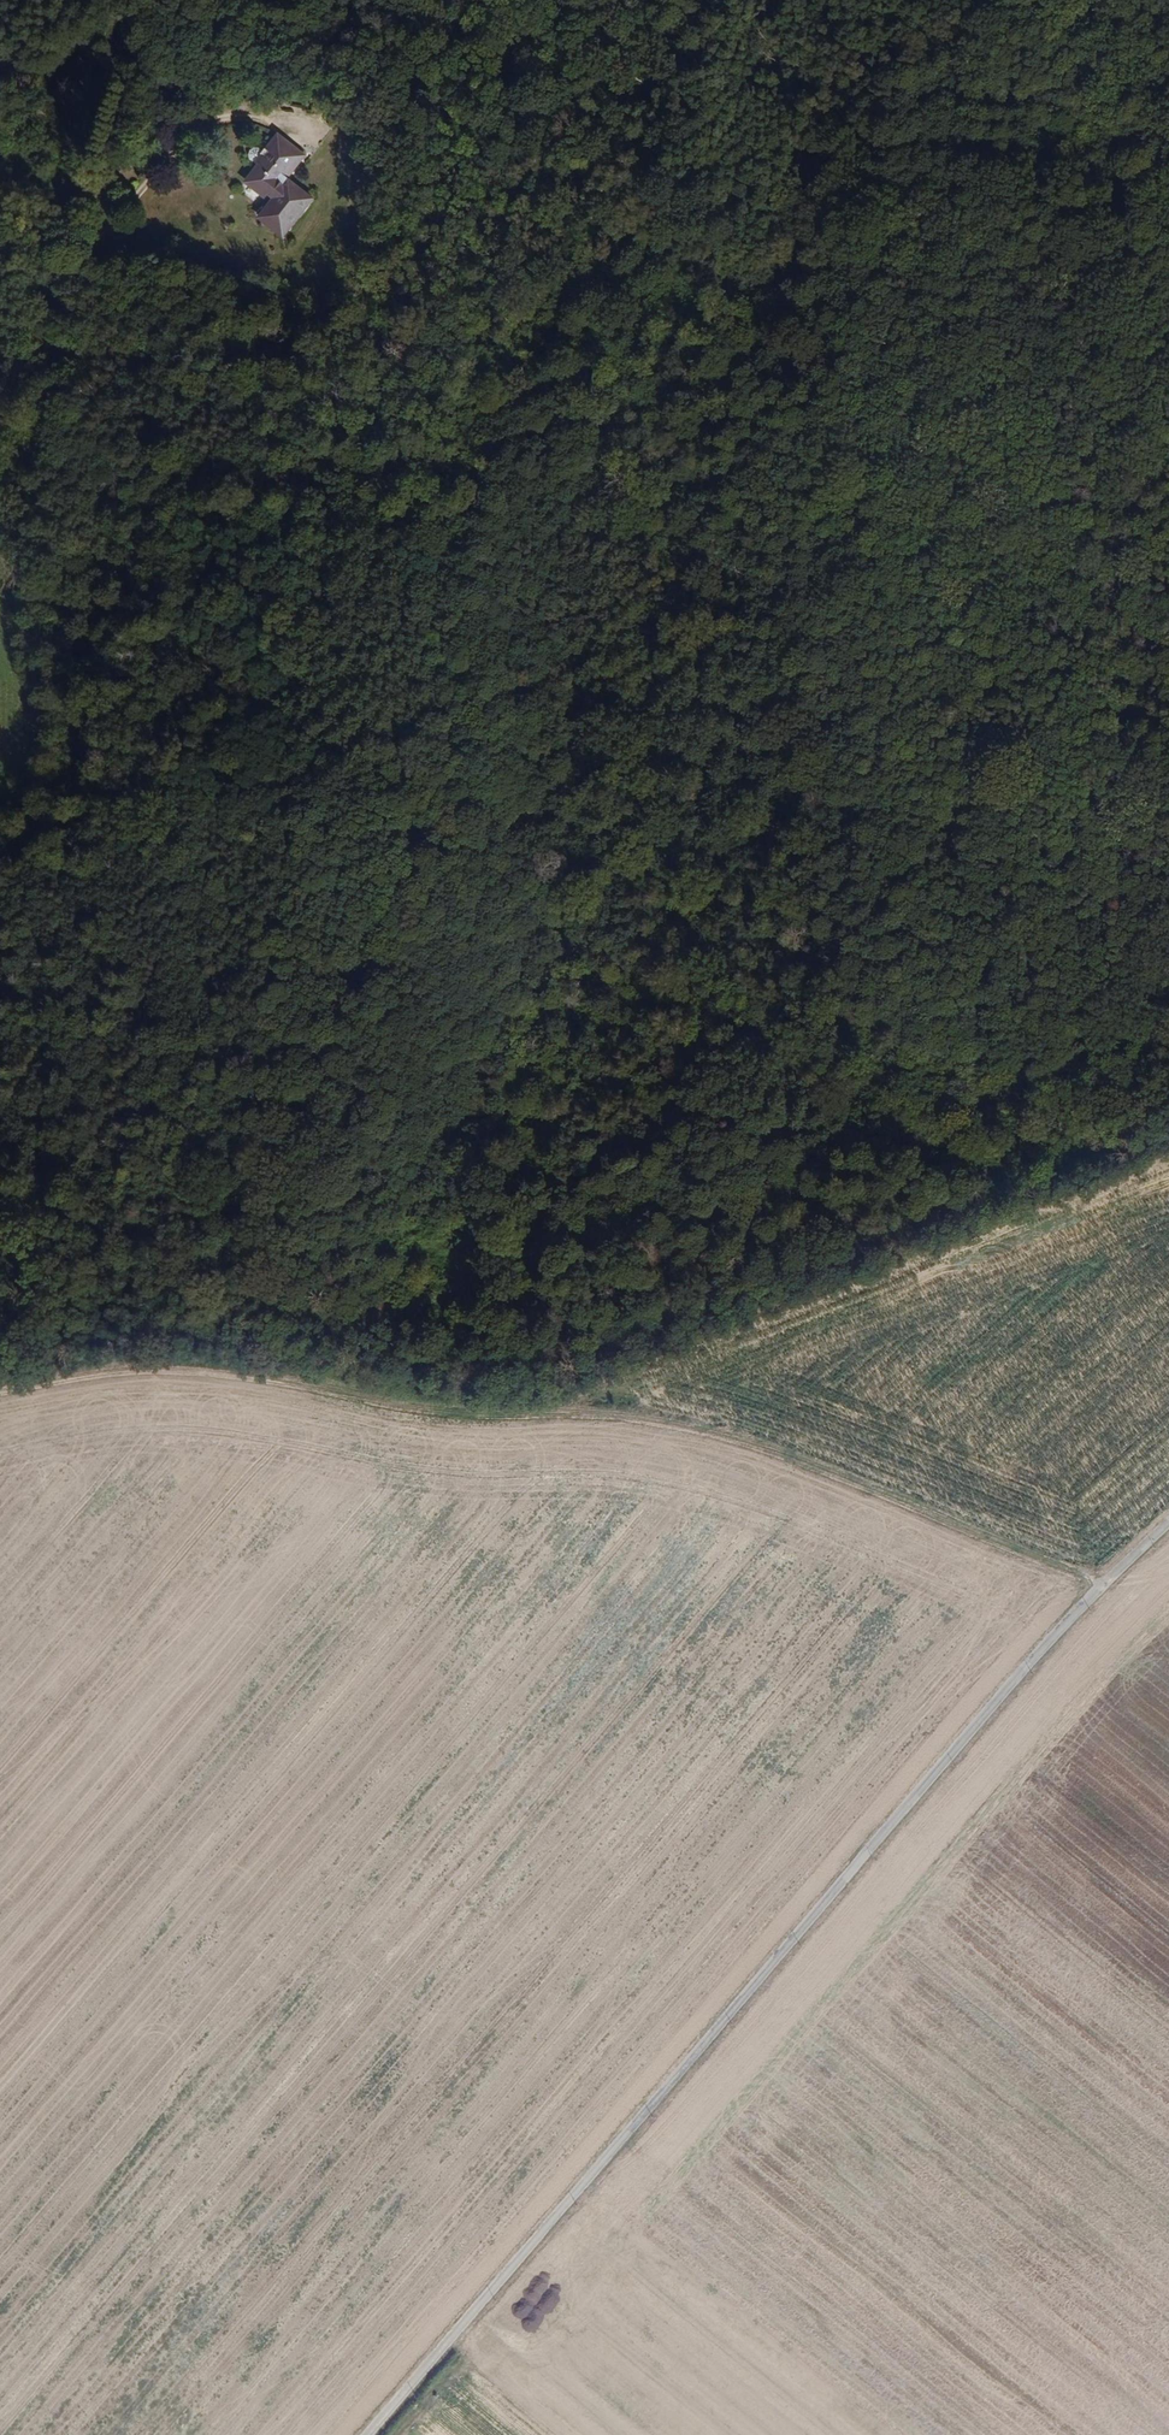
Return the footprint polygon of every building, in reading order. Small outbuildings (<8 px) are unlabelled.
[(215,182),(225,189),(251,191),(271,170),(262,163),(257,167),(242,153),(245,148),(211,145),(208,148),(225,161),(229,156),(238,165),(231,176),(225,172),(215,182)] [(251,191),(225,189),(230,193),(227,197),(235,202),(244,193),(247,195),(251,191)]
